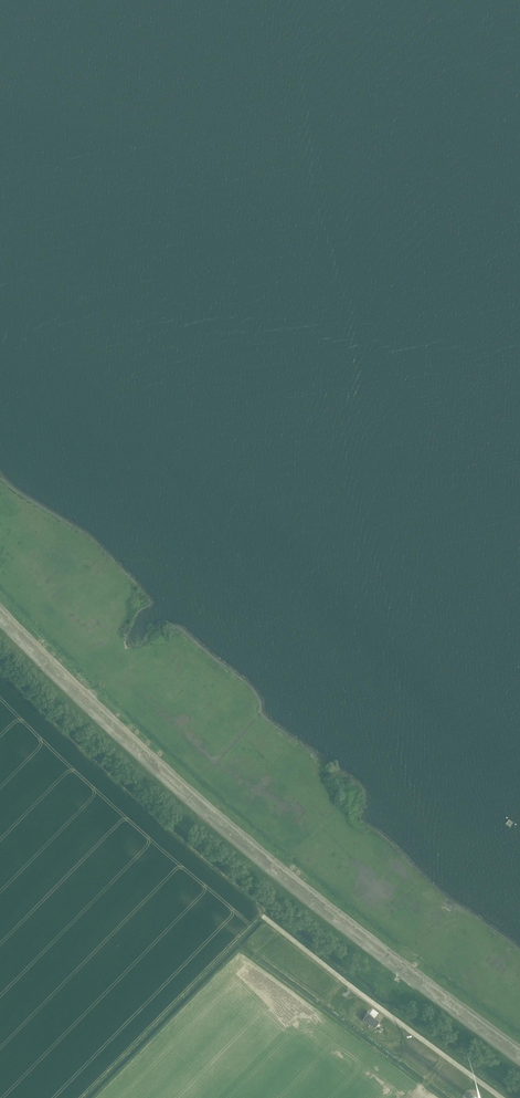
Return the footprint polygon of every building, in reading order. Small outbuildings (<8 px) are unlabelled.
[(380,1022),(368,1013),(363,1020),(375,1029),(380,1022)]
